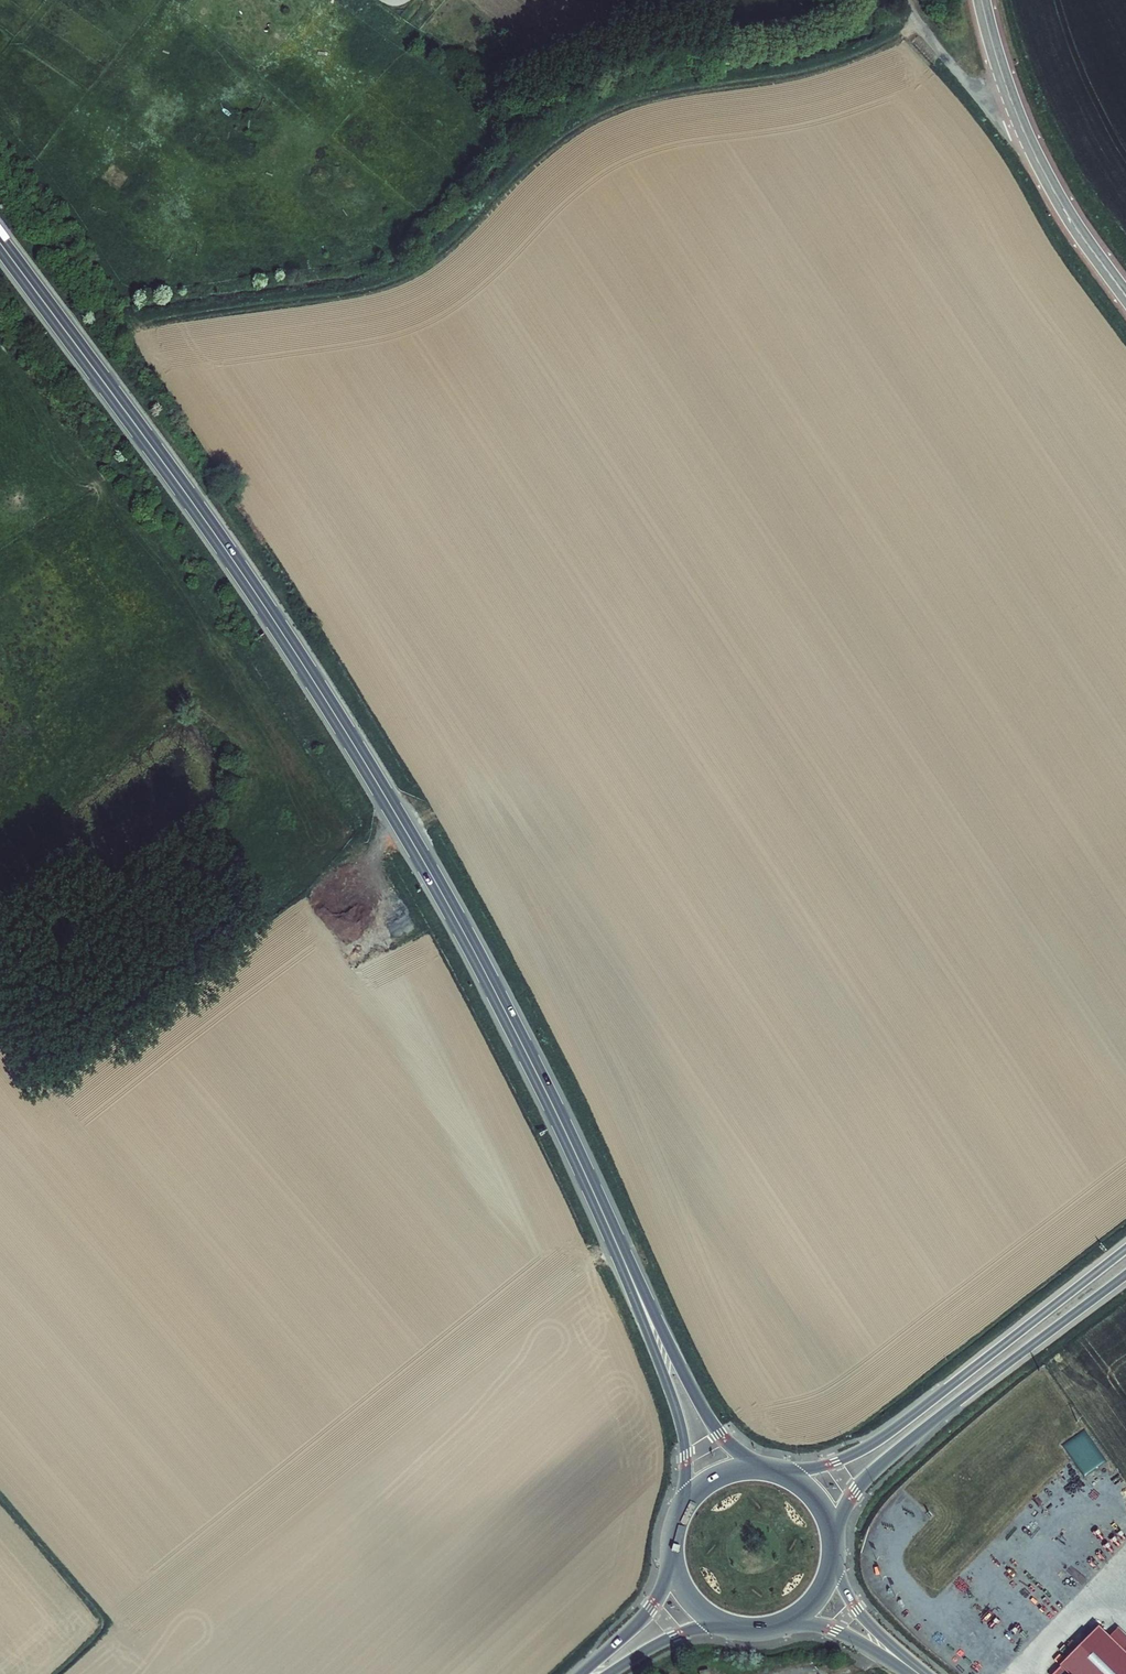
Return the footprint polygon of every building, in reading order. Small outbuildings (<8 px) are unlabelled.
[(1062,1664),(1064,1666),(1055,1673),(1125,1673),(1125,1633),(1121,1628),(1113,1636),(1102,1625),(1062,1664)]
